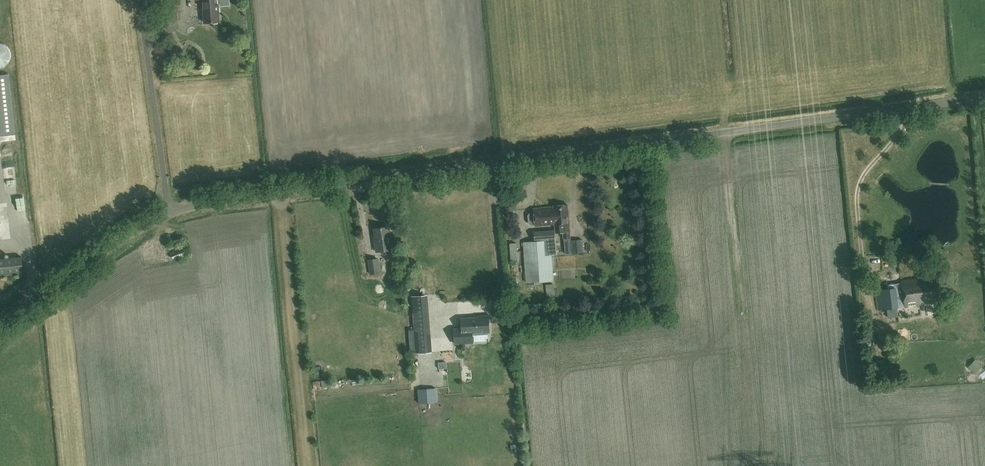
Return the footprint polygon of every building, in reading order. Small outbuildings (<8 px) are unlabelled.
[(203,5),(205,22),(219,21),(218,5),(220,5),(221,4),(221,0),(203,0),(204,5),(203,5)] [(530,213),(528,215),(529,223),(531,225),(535,224),(535,226),(555,224),(556,233),(564,232),(564,238),(570,237),(568,204),(554,205),(554,207),(534,208),(534,213),(530,213)] [(376,252),(392,249),(388,226),(374,228),(376,241),(375,241),(376,252)] [(534,242),(524,243),(527,283),(554,280),(552,254),(557,254),(555,230),(540,231),(534,232),(534,242)] [(583,240),(572,241),(573,253),(584,252),(583,240)] [(510,243),(511,260),(518,259),(517,242),(510,243)] [(170,247),(171,256),(185,254),(183,244),(170,247)] [(0,259),(0,275),(23,272),(21,257),(0,259)] [(371,274),(380,273),(378,258),(368,259),(371,274)] [(896,306),(904,305),(904,306),(939,301),(935,276),(923,278),(901,281),(901,282),(892,284),(893,287),(875,289),(878,310),(886,308),(887,311),(897,310),(896,306)] [(422,296),(413,296),(415,333),(417,353),(429,352),(427,327),(415,328),(414,313),(426,312),(425,295),(422,296)] [(462,330),(454,331),(455,345),(473,344),(473,342),(488,341),(488,332),(490,332),(490,331),(489,322),(491,322),(491,315),(484,315),(484,317),(471,317),(471,318),(463,319),(462,319),(462,330)] [(437,345),(438,366),(453,365),(452,345),(437,345)] [(437,402),(436,388),(417,389),(419,404),(437,402)]
